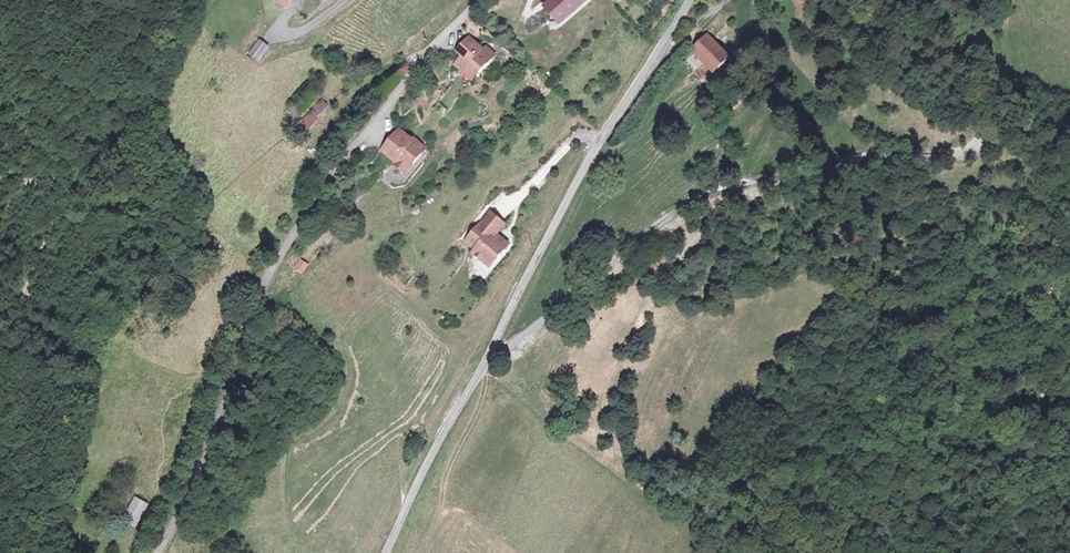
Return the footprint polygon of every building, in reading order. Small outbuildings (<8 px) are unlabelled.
[(276,1),(293,8),(296,0),(277,0),(276,1)] [(544,2),(560,25),(578,13),(572,6),(581,0),(546,0),(544,2)] [(736,60),(712,36),(695,54),(718,77),(736,60)] [(257,62),(269,45),(258,37),(246,54),(257,62)] [(502,58),(471,41),(453,66),(471,83),(496,74),(502,58)] [(333,107),(322,99),(303,125),(314,133),(333,107)] [(432,152),(403,127),(383,151),(411,176),(432,152)] [(512,227),(494,212),(467,243),(498,270),(517,248),(503,236),(512,227)] [(299,258),(293,269),(302,275),(309,264),(299,258)] [(154,505),(136,496),(125,518),(143,526),(154,505)]
